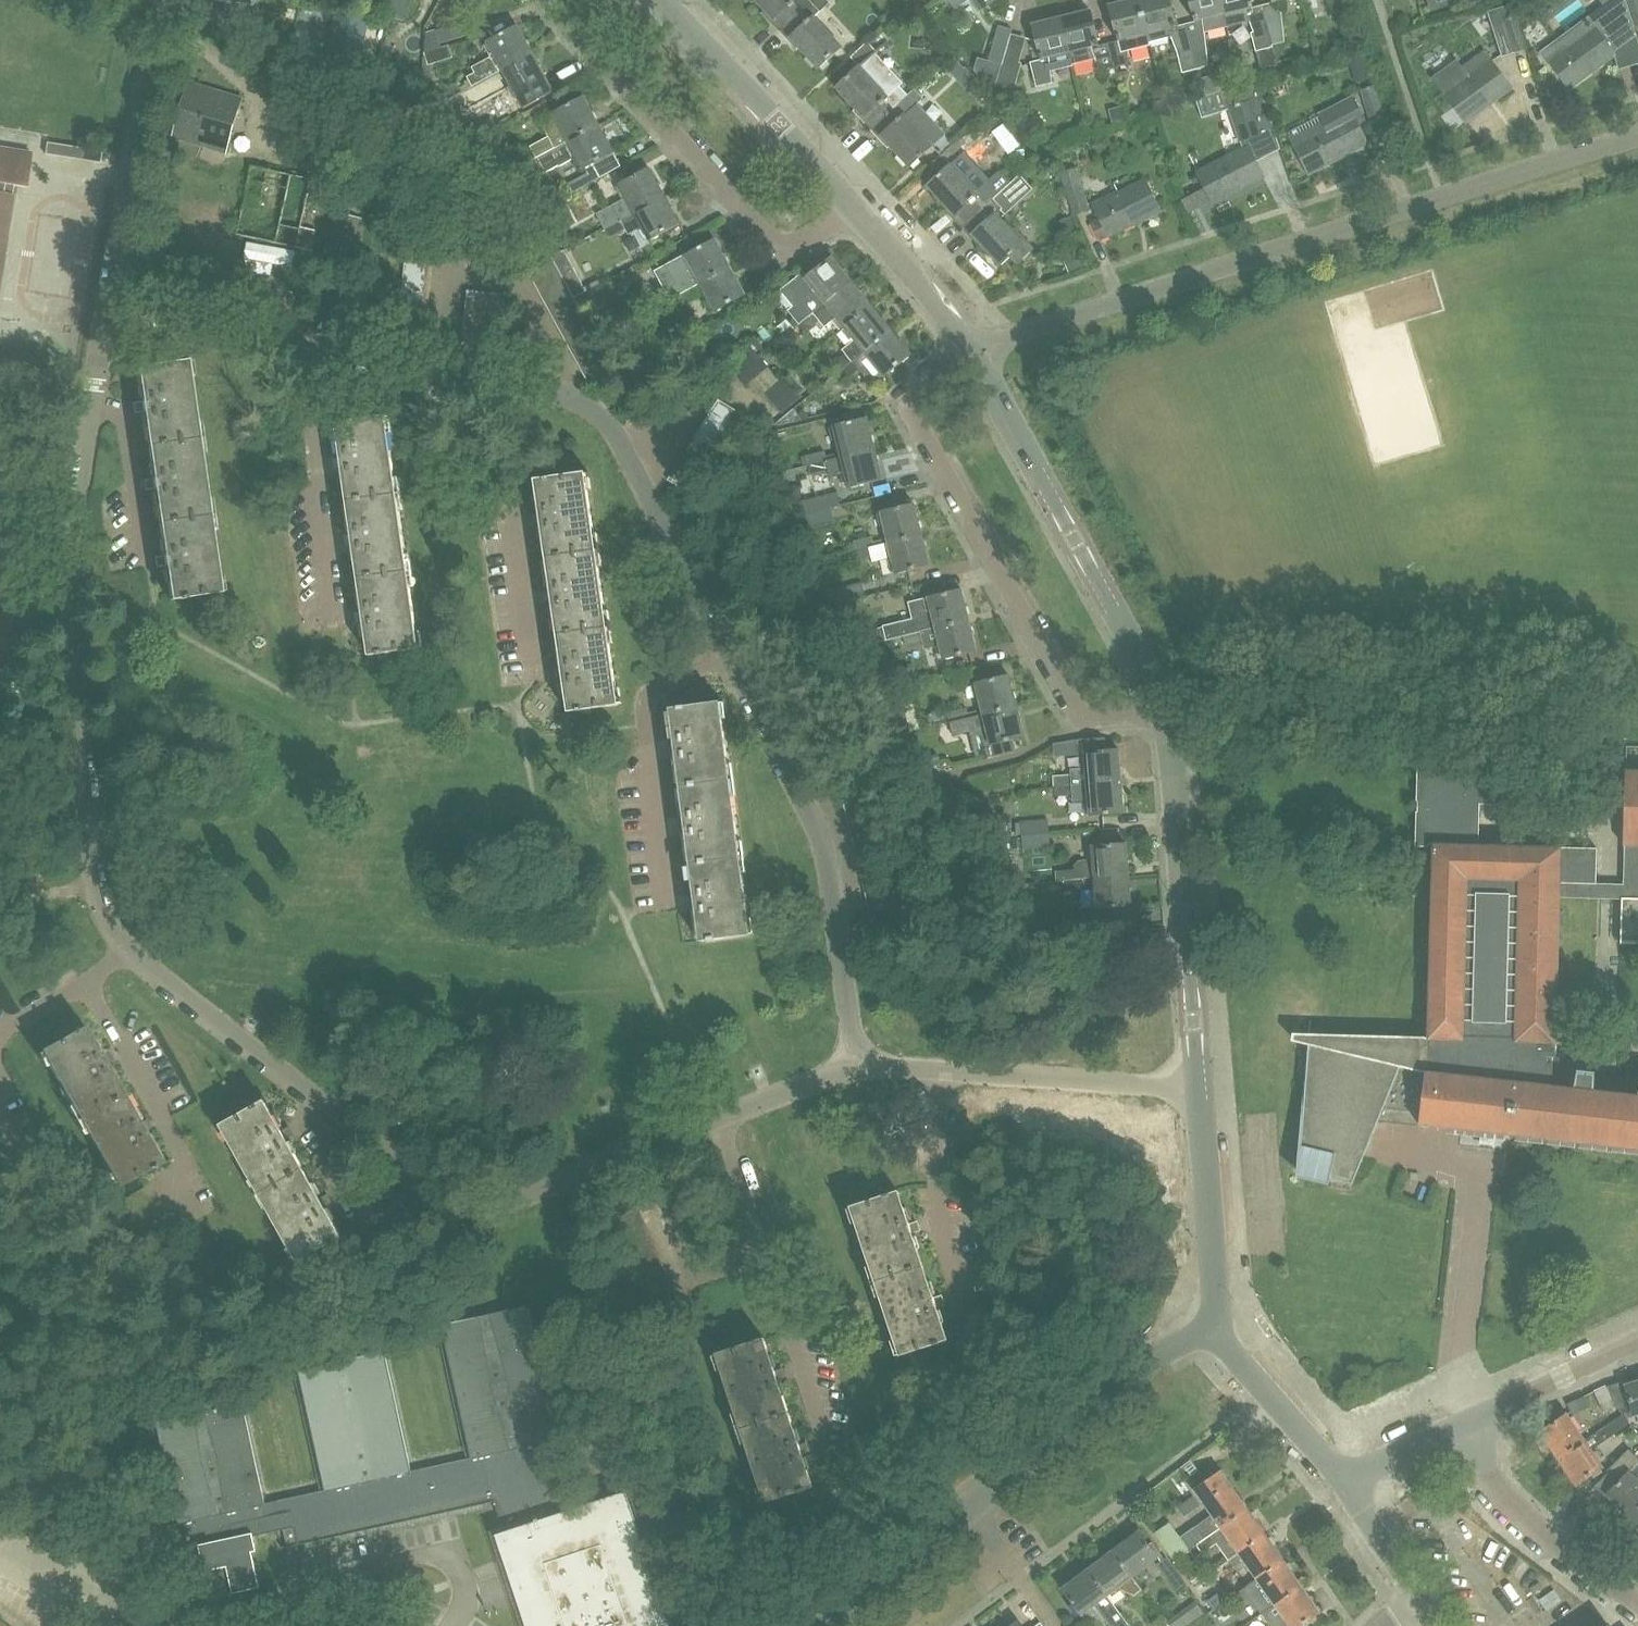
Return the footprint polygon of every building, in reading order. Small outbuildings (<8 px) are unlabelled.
[(408,0),(391,0),(389,16),(405,19),(408,0)] [(462,4),(471,8),(475,0),(464,0),(462,4)] [(779,30),(811,0),(754,0),(772,19),(770,21),(779,30)] [(820,11),(830,1),(829,0),(811,0),(779,30),(788,40),(790,38),(818,68),(841,47),(813,17),(820,11)] [(915,13),(922,6),(917,0),(915,0),(908,5),(915,13)] [(955,10),(968,0),(947,0),(955,10)] [(983,9),(987,6),(996,0),(976,0),(983,9)] [(1138,0),(1135,0),(1110,6),(1119,40),(1108,43),(1114,66),(1129,62),(1128,50),(1150,45),(1149,42),(1138,0)] [(1192,47),(1186,24),(1177,26),(1170,0),(1138,0),(1149,42),(1171,36),(1177,51),(1183,73),(1197,69),(1192,47)] [(1224,12),(1221,0),(1190,0),(1195,21),(1186,24),(1192,47),(1197,69),(1208,65),(1206,44),(1205,33),(1228,28),(1227,25),(1224,12)] [(1224,12),(1227,25),(1228,28),(1251,22),(1255,32),(1253,33),(1258,51),(1273,47),(1272,45),(1262,5),(1254,7),(1252,0),(1221,0),(1224,12)] [(1273,2),(1262,5),(1272,45),(1286,42),(1281,0),(1272,0),(1273,2)] [(1332,14),(1347,10),(1345,0),(1327,0),(1332,14)] [(1464,10),(1488,5),(1486,0),(1462,0),(1464,10)] [(1533,10),(1525,0),(1523,0),(1513,7),(1521,18),(1533,10)] [(1539,54),(1546,63),(1549,61),(1568,88),(1593,70),(1590,67),(1613,51),(1635,34),(1625,0),(1611,0),(1603,6),(1539,54)] [(1629,8),(1636,28),(1637,27),(1637,0),(1630,0),(1627,1),(1629,8)] [(1527,49),(1518,22),(1512,3),(1487,11),(1501,57),(1527,49)] [(1114,66),(1108,43),(1099,45),(1091,11),(1061,18),(1069,49),(1073,64),(1096,59),(1100,70),(1114,66)] [(1049,54),(1069,49),(1061,18),(1032,25),(1041,59),(1032,61),(1038,85),(1052,81),(1049,54)] [(463,22),(436,30),(426,33),(425,52),(441,47),(440,43),(467,35),(463,22)] [(477,71),(469,76),(473,84),(502,69),(532,53),(517,24),(486,40),(494,55),(477,64),(473,66),(477,71)] [(988,58),(1002,62),(1003,60),(1013,28),(999,24),(988,58)] [(334,30),(328,59),(358,65),(364,36),(334,30)] [(861,119),(870,129),(902,99),(893,90),(900,84),(871,54),(875,50),(867,41),(850,57),(858,66),(835,87),(863,117),(861,119)] [(442,47),(441,47),(425,52),(424,52),(428,65),(453,58),(449,45),(442,47)] [(1487,100),(1509,84),(1492,60),(1486,51),(1463,68),(1458,61),(1434,78),(1466,121),(1490,104),(1487,100)] [(547,80),(532,53),(502,69),(517,96),(547,80)] [(1348,59),(1355,83),(1371,78),(1364,54),(1348,59)] [(944,65),(955,77),(964,68),(954,56),(944,65)] [(1278,61),(1280,71),(1294,67),(1291,58),(1278,61)] [(1003,60),(1002,62),(994,92),(1011,97),(1020,65),(1003,60)] [(1243,149),(1196,173),(1203,185),(1212,203),(1240,188),(1238,184),(1261,172),(1255,162),(1253,158),(1263,153),(1257,134),(1260,133),(1273,129),(1257,80),(1224,90),(1197,99),(1202,116),(1229,108),(1243,149)] [(189,83),(174,135),(200,143),(227,151),(243,99),(189,83)] [(1383,115),(1373,85),(1360,90),(1370,119),(1383,115)] [(902,99),(870,129),(880,139),(882,137),(890,146),(909,166),(932,144),(943,134),(916,105),(921,100),(912,90),(908,94),(902,99)] [(533,146),(531,147),(536,156),(538,155),(568,139),(597,123),(582,95),(552,111),(538,119),(548,137),(533,146)] [(1320,117),(1288,134),(1293,143),(1305,166),(1312,162),(1317,169),(1342,156),(1340,152),(1365,139),(1357,124),(1365,120),(1354,99),(1320,117)] [(462,143),(486,130),(480,119),(456,132),(462,143)] [(529,160),(525,162),(534,178),(558,165),(559,166),(577,156),(583,167),(585,167),(592,162),(599,176),(614,168),(620,164),(613,151),(597,123),(568,139),(538,155),(536,156),(529,160)] [(47,142),(45,153),(74,158),(76,146),(47,142)] [(13,184),(26,186),(32,152),(0,147),(0,280),(14,193),(11,193),(13,184)] [(1049,161),(1043,157),(1036,167),(1043,171),(1049,161)] [(950,164),(927,186),(955,215),(952,217),(961,226),(993,197),(984,188),(978,193),(959,173),(950,164)] [(298,246),(312,178),(252,165),(238,233),(298,246)] [(626,196),(612,204),(596,212),(604,227),(663,194),(648,167),(618,183),(626,196)] [(1061,173),(1068,195),(1075,215),(1089,211),(1075,168),(1061,173)] [(996,213),(1002,208),(1006,210),(1033,186),(1020,173),(1004,188),(993,197),(961,226),(971,236),(973,234),(1000,264),(1009,256),(1016,264),(1034,247),(1016,228),(1013,231),(996,213)] [(1132,218),(1157,205),(1144,179),(1092,206),(1099,219),(1091,223),(1099,239),(1107,235),(1108,236),(1134,222),(1132,218)] [(679,223),(663,194),(604,227),(609,236),(625,227),(628,233),(642,225),(649,239),(679,223)] [(324,257),(353,264),(364,219),(335,212),(324,257)] [(406,243),(434,246),(435,232),(408,230),(406,243)] [(677,285),(666,291),(670,299),(730,266),(714,238),(684,254),(666,264),(677,285)] [(406,243),(405,257),(432,259),(434,246),(406,243)] [(824,302),(851,281),(831,256),(805,277),(802,274),(797,278),(796,276),(791,280),(792,281),(788,285),(799,299),(786,309),(793,317),(790,322),(794,327),(824,302)] [(405,257),(404,270),(431,273),(432,259),(405,257)] [(531,278),(538,290),(562,277),(555,265),(531,278)] [(744,294),(730,266),(670,299),(675,307),(690,299),(691,300),(705,292),(714,310),(744,294)] [(431,273),(404,270),(403,283),(430,286),(431,273)] [(841,330),(844,327),(871,305),(851,281),(824,302),(794,327),(801,336),(816,324),(819,328),(831,318),(841,330)] [(403,283),(402,297),(429,299),(430,286),(403,283)] [(255,285),(250,312),(264,315),(268,287),(255,285)] [(281,290),(268,287),(264,315),(277,317),(281,290)] [(202,316),(215,318),(219,291),(206,289),(202,316)] [(294,292),(281,290),(277,317),(290,319),(294,292)] [(467,290),(464,317),(478,318),(480,291),(467,290)] [(233,293),(219,291),(215,318),(229,320),(233,293)] [(478,318),(491,320),(494,292),(480,291),(478,318)] [(507,293),(494,292),(491,320),(505,321),(507,293)] [(402,297),(400,311),(427,313),(429,299),(402,297)] [(833,363),(838,370),(890,329),(871,305),(844,327),(841,330),(850,341),(842,347),(846,352),(833,363)] [(400,311),(399,324),(426,327),(427,313),(400,311)] [(475,346),(478,318),(464,317),(462,344),(475,346)] [(491,320),(478,318),(475,346),(489,347),(491,320)] [(505,321),(491,320),(489,347),(502,348),(505,321)] [(863,350),(838,370),(845,378),(859,367),(862,372),(872,384),(883,375),(884,376),(910,354),(890,329),(863,350)] [(726,362),(736,373),(759,355),(749,344),(726,362)] [(759,355),(736,373),(746,386),(749,383),(769,367),(759,355)] [(137,367),(147,443),(197,437),(186,360),(137,367)] [(837,373),(822,386),(827,392),(842,380),(837,373)] [(762,393),(777,412),(798,395),(783,376),(779,379),(762,393)] [(718,398),(711,410),(734,424),(741,413),(718,398)] [(734,424),(711,410),(703,422),(727,436),(734,424)] [(832,416),(834,425),(842,455),(875,447),(867,416),(859,418),(857,410),(832,416)] [(336,423),(347,500),(396,492),(386,416),(336,423)] [(703,422),(696,433),(720,447),(727,436),(703,422)] [(713,459),(720,447),(696,433),(689,445),(713,459)] [(147,443),(154,488),(158,521),(208,513),(197,437),(147,443)] [(689,445),(682,456),(706,471),(713,459),(689,445)] [(828,459),(811,463),(814,473),(826,470),(828,477),(846,473),(849,486),(882,478),(875,447),(842,455),(828,459)] [(809,454),(811,463),(828,459),(826,450),(809,454)] [(535,480),(546,556),(596,549),(585,473),(535,480)] [(830,493),(803,499),(806,512),(828,507),(833,506),(841,504),(838,491),(830,493)] [(347,500),(354,551),(357,578),(407,569),(396,492),(347,500)] [(881,510),(889,541),(922,533),(914,502),(881,510)] [(828,507),(806,512),(810,526),(832,521),(828,507)] [(219,591),(208,513),(158,521),(169,598),(219,591)] [(922,533),(889,541),(897,572),(930,564),(922,533)] [(855,539),(858,548),(875,544),(873,535),(855,539)] [(875,544),(858,548),(860,558),(871,555),(878,554),(875,544)] [(607,627),(596,549),(546,556),(557,634),(607,627)] [(418,648),(407,569),(357,578),(368,655),(418,648)] [(837,601),(864,595),(861,582),(834,588),(837,601)] [(886,625),(882,626),(883,629),(885,638),(889,637),(905,634),(969,618),(962,588),(928,596),(915,599),(907,601),(912,619),(886,625)] [(977,649),(969,618),(905,634),(908,645),(924,641),(926,649),(937,647),(939,657),(943,656),(943,657),(977,649)] [(618,704),(607,627),(557,634),(569,712),(618,704)] [(854,645),(870,642),(868,633),(867,631),(850,635),(845,636),(848,647),(854,645)] [(975,681),(983,712),(1016,704),(1009,673),(975,681)] [(896,697),(880,701),(888,735),(909,730),(903,707),(914,704),(910,690),(895,694),(896,697)] [(670,708),(680,785),(730,779),(720,701),(670,708)] [(1024,736),(1016,704),(983,712),(968,716),(950,720),(954,736),(987,728),(991,744),(994,755),(1015,750),(1012,739),(1024,736)] [(948,711),(950,720),(968,716),(966,706),(948,711)] [(1071,774),(1054,775),(1054,785),(1121,780),(1118,749),(1104,750),(1103,737),(1083,739),(1084,743),(1084,752),(1084,753),(1080,754),(1082,768),(1070,768),(1071,774)] [(1326,1033),(1300,1032),(1300,1041),(1310,1044),(1307,1077),(1300,1170),(1353,1185),(1365,1156),(1378,1123),(1394,1125),(1429,1129),(1429,1126),(1487,1133),(1500,1134),(1637,1150),(1637,1095),(1637,1096),(1612,1093),(1594,1091),(1594,1075),(1579,1073),(1579,1071),(1577,1071),(1574,1088),(1553,1086),(1515,1082),(1516,1041),(1556,1043),(1557,1014),(1560,896),(1621,898),(1621,901),(1620,944),(1622,944),(1637,944),(1637,770),(1625,770),(1623,845),(1626,845),(1625,884),(1596,884),(1597,848),(1561,847),(1479,845),(1480,803),(1502,804),(1503,766),(1419,763),(1417,844),(1433,844),(1428,1036),(1326,1033)] [(730,779),(680,785),(690,863),(740,856),(730,779)] [(1123,812),(1121,780),(1054,785),(1055,795),(1068,794),(1068,799),(1088,798),(1089,815),(1123,812)] [(972,809),(987,805),(986,797),(970,801),(972,809)] [(1021,822),(1022,835),(1050,833),(1049,819),(1021,822)] [(1050,833),(1022,835),(1023,847),(1051,845),(1050,833)] [(1079,878),(1095,876),(1128,874),(1126,842),(1092,845),(1093,858),(1083,859),(1078,868),(1060,869),(1061,879),(1079,878)] [(750,933),(740,856),(690,863),(700,940),(750,933)] [(1131,905),(1128,874),(1095,876),(1097,907),(1092,907),(1093,925),(1118,923),(1119,923),(1117,906),(1131,905)] [(1079,878),(1061,879),(1062,889),(1080,888),(1079,878)] [(40,1050),(79,1118),(123,1093),(84,1025),(40,1050)] [(161,1161),(139,1122),(123,1093),(79,1118),(117,1186),(161,1161)] [(220,1124),(259,1193),(303,1168),(264,1099),(220,1124)] [(341,1236),(325,1206),(303,1168),(259,1193),(297,1261),(341,1236)] [(1420,1172),(1411,1171),(1410,1179),(1419,1180),(1420,1172)] [(120,1200),(127,1212),(151,1198),(144,1186),(120,1200)] [(613,1219),(639,1207),(630,1188),(604,1200),(613,1219)] [(850,1206),(860,1237),(875,1281),(924,1266),(899,1190),(850,1206)] [(613,1219),(619,1231),(644,1219),(639,1207),(613,1219)] [(619,1231),(624,1243),(650,1232),(644,1219),(619,1231)] [(374,1258),(387,1255),(382,1229),(368,1232),(374,1258)] [(355,1234),(360,1261),(374,1258),(368,1232),(355,1234)] [(630,1256),(655,1244),(650,1232),(624,1243),(630,1256)] [(630,1256),(635,1268),(661,1256),(655,1244),(630,1256)] [(948,1338),(924,1266),(875,1281),(900,1355),(948,1338)] [(560,1514),(537,1444),(557,1439),(527,1305),(441,1324),(471,1457),(411,1471),(384,1350),(298,1369),(325,1490),(265,1503),(241,1396),(155,1416),(179,1523),(183,1522),(186,1535),(215,1529),(217,1540),(198,1544),(200,1553),(205,1552),(216,1597),(261,1587),(253,1551),(257,1550),(254,1535),(302,1526),(306,1543),(494,1501),(504,1531),(496,1534),(526,1625),(670,1625),(624,1494),(560,1514)] [(789,1412),(764,1337),(716,1353),(741,1428),(789,1412)] [(1626,1384),(1635,1415),(1637,1414),(1637,1381),(1626,1384)] [(1574,1415),(1590,1407),(1586,1398),(1570,1405),(1574,1415)] [(814,1486),(789,1412),(741,1428),(766,1502),(814,1486)] [(1568,1415),(1542,1432),(1560,1458),(1585,1441),(1579,1431),(1572,1421),(1568,1415)] [(1594,1434),(1585,1441),(1560,1458),(1577,1484),(1603,1467),(1599,1461),(1601,1456),(1596,1450),(1592,1450),(1591,1449),(1610,1436),(1604,1428),(1594,1434)] [(1608,1494),(1611,1497),(1617,1503),(1630,1517),(1637,1509),(1637,1478),(1637,1477),(1632,1472),(1637,1466),(1637,1457),(1630,1448),(1608,1470),(1609,1471),(1620,1482),(1608,1494)] [(1199,1542),(1222,1526),(1248,1508),(1230,1482),(1222,1470),(1196,1488),(1204,1500),(1214,1515),(1183,1537),(1191,1548),(1199,1542)] [(1201,1505),(1195,1496),(1181,1506),(1187,1515),(1201,1505)] [(1217,1544),(1229,1560),(1266,1533),(1248,1508),(1222,1526),(1199,1542),(1206,1552),(1217,1544)] [(1140,1531),(1114,1550),(1133,1576),(1159,1557),(1140,1531)] [(1219,1567),(1215,1569),(1223,1580),(1237,1570),(1247,1563),(1258,1578),(1284,1560),(1266,1533),(1240,1552),(1229,1560),(1219,1567)] [(1143,1589),(1133,1576),(1114,1550),(1089,1569),(1108,1595),(1119,1587),(1135,1595),(1143,1589)] [(1168,1579),(1178,1572),(1167,1558),(1158,1565),(1168,1579)] [(1258,1578),(1276,1604),(1302,1585),(1284,1560),(1258,1578)] [(1096,1604),(1112,1625),(1124,1625),(1129,1623),(1108,1595),(1089,1569),(1063,1588),(1083,1614),(1096,1604)] [(1276,1604),(1264,1613),(1273,1625),(1300,1625),(1321,1612),(1302,1585),(1276,1604)] [(1207,1600),(1213,1608),(1224,1601),(1218,1593),(1207,1600)]
